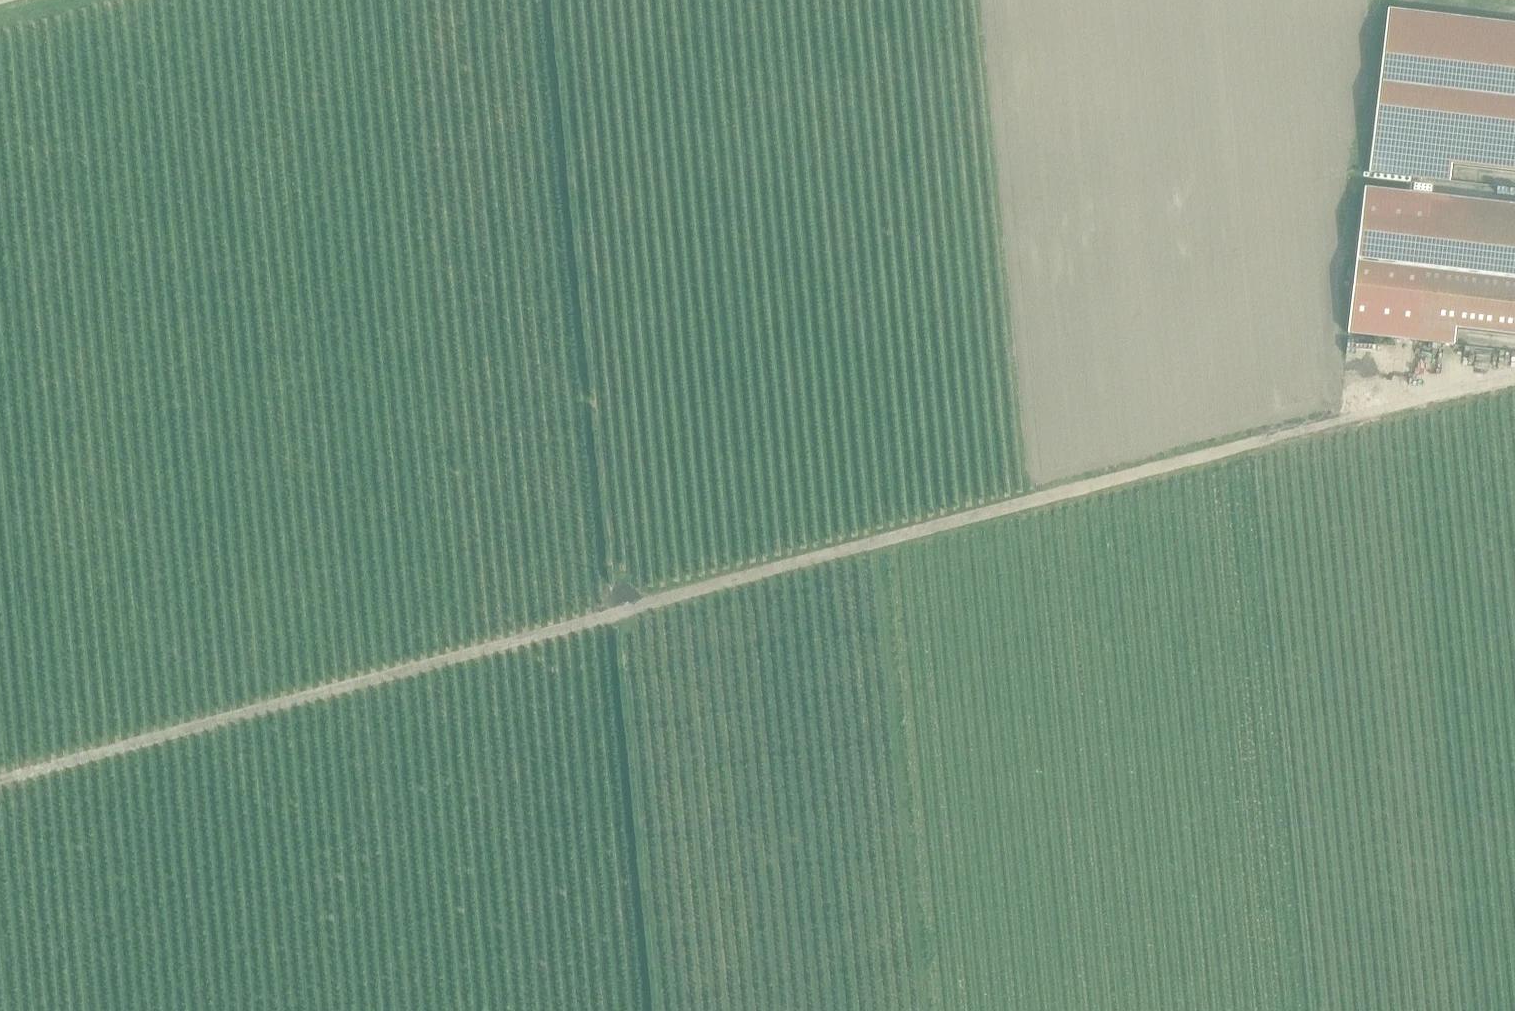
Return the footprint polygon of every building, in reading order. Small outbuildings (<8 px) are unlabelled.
[(1450,182),(1452,165),(1514,172),(1514,43),(1426,32),(1409,177),(1450,182)] [(1514,336),(1514,206),(1365,188),(1347,333),(1454,346),(1456,329),(1514,336)]
